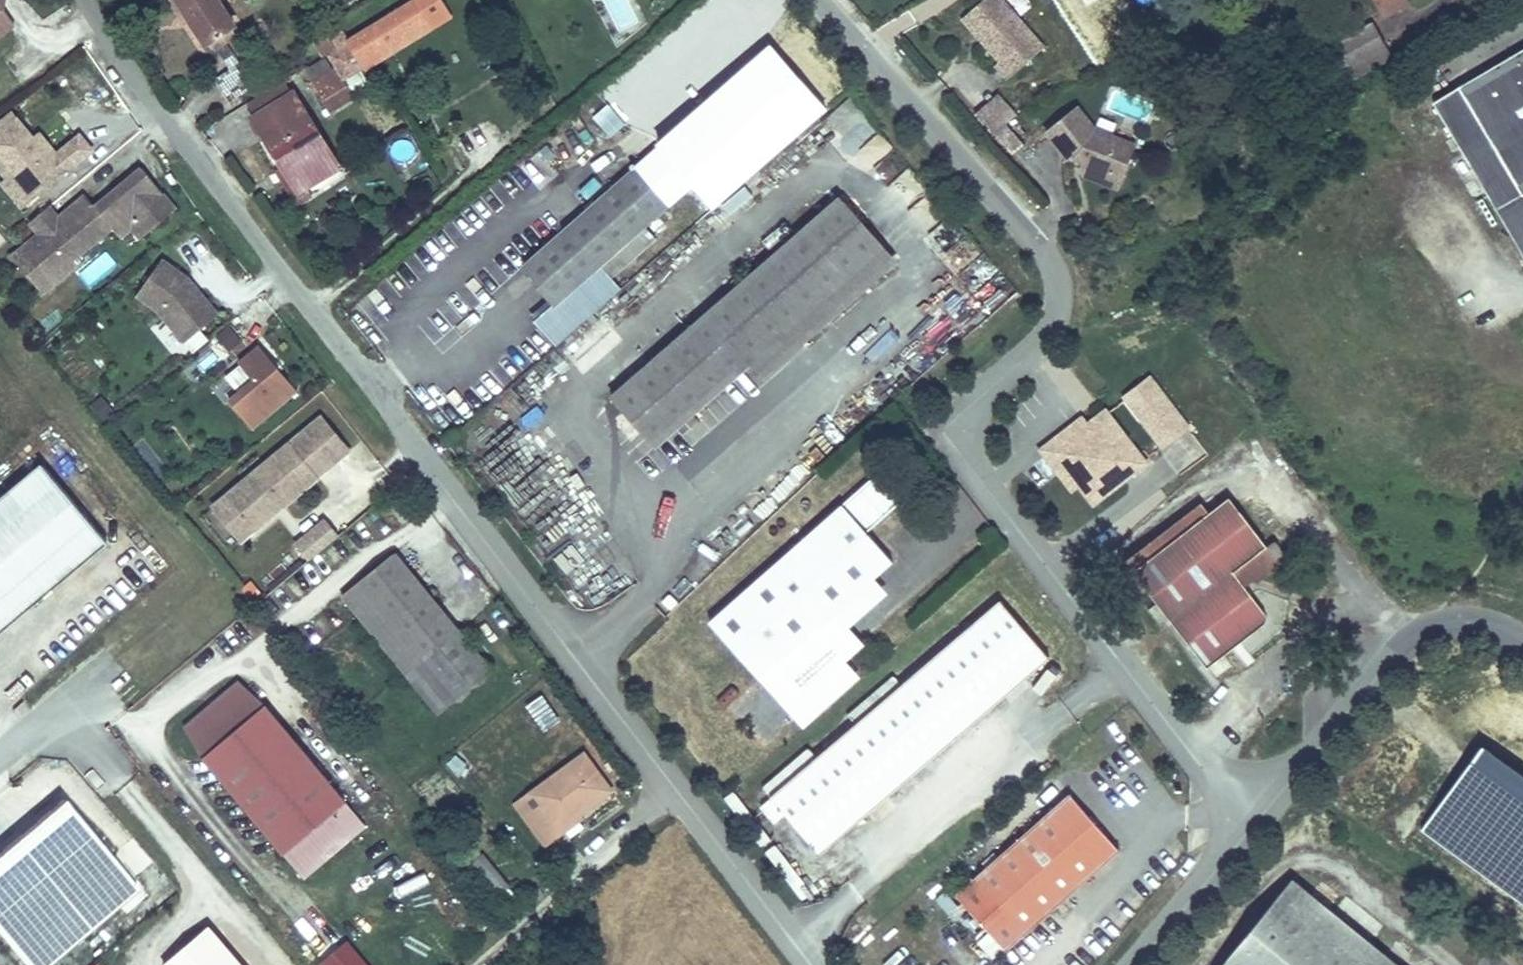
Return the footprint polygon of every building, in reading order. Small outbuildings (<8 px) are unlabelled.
[(15,10),(7,0),(0,0),(0,21),(15,10)] [(210,55),(237,36),(212,0),(172,0),(210,55)] [(350,69),(420,27),(427,37),(446,25),(431,0),(410,0),(404,4),(409,11),(340,53),(330,38),(323,42),(330,53),(321,58),(324,63),(341,90),(357,80),(350,69)] [(1006,81),(1046,47),(1005,0),(979,0),(961,16),(996,57),(991,62),(1006,81)] [(1377,15),(1406,2),(1405,0),(1370,0),(1377,15)] [(1329,63),(1382,35),(1366,7),(1312,37),(1329,63)] [(420,27),(350,69),(357,80),(427,37),(420,27)] [(1522,47),(1522,27),(1463,58),(1471,74),(1522,47)] [(323,42),(316,29),(302,37),(315,61),(321,58),(330,53),(323,42)] [(1338,78),(1389,48),(1382,35),(1329,63),(1338,78)] [(341,90),(324,63),(299,77),(327,122),(353,107),(341,90)] [(1439,112),(1522,261),(1522,65),(1439,112)] [(973,113),(1010,157),(1023,146),(1004,124),(1016,114),(997,93),(973,113)] [(329,181),(273,94),(232,118),(264,167),(257,172),(286,216),(301,206),(298,201),(329,181)] [(608,102),(592,117),(610,138),(627,123),(608,102)] [(850,161),(858,154),(871,169),(893,149),(852,102),(821,129),(850,161)] [(1097,128),(1083,109),(1048,132),(1069,160),(1076,154),(1083,159),(1082,167),(1105,172),(1102,183),(1121,188),(1135,142),(1097,128)] [(94,150),(80,132),(56,151),(40,131),(34,136),(13,110),(0,121),(0,173),(5,179),(0,183),(21,209),(94,150)] [(178,194),(143,153),(97,192),(87,180),(61,202),(41,219),(26,232),(57,269),(79,250),(75,245),(114,212),(119,218),(134,205),(147,220),(178,194)] [(888,183),(906,172),(896,157),(878,169),(888,183)] [(671,206),(636,164),(518,266),(553,307),(601,266),(647,227),(671,206)] [(1105,172),(1082,167),(1080,177),(1102,183),(1105,172)] [(41,219),(61,202),(51,191),(32,207),(41,219)] [(752,365),(886,249),(841,197),(612,393),(657,446),(752,365)] [(147,220),(134,205),(119,218),(122,222),(134,212),(143,223),(147,220)] [(601,266),(612,278),(657,239),(647,227),(601,266)] [(57,269),(26,232),(14,241),(45,278),(57,269)] [(898,263),(886,249),(752,365),(764,378),(898,263)] [(89,283),(118,266),(109,251),(80,269),(89,283)] [(214,306),(185,271),(158,252),(133,287),(153,300),(181,334),(214,306)] [(612,278),(601,266),(553,307),(536,322),(556,345),(621,289),(612,278)] [(216,333),(227,350),(241,342),(230,324),(216,333)] [(297,391),(259,345),(238,361),(253,378),(227,399),(251,428),(297,391)] [(1177,420),(1133,376),(1112,397),(1156,441),(1177,420)] [(1095,412),(1079,425),(1043,455),(1069,484),(1084,501),(1137,457),(1095,412)] [(254,530),(352,451),(322,415),(224,494),(254,530)] [(1043,455),(1079,425),(1072,417),(1028,454),(1061,492),(1069,484),(1043,455)] [(817,466),(839,448),(831,438),(809,457),(817,466)] [(107,542),(43,465),(0,501),(0,631),(107,542)] [(903,500),(878,472),(709,621),(804,728),(862,677),(847,660),(866,644),(851,627),(890,593),(876,577),(894,561),(868,532),(903,500)] [(224,494),(211,506),(240,542),(254,530),(224,494)] [(1228,503),(1202,523),(1218,540),(1241,520),(1228,503)] [(307,561),(339,534),(324,517),(293,544),(307,561)] [(1218,540),(1202,523),(1132,577),(1201,672),(1265,623),(1244,595),(1253,588),(1260,594),(1283,574),(1241,520),(1218,540)] [(438,714),(493,670),(397,550),(341,594),(438,714)] [(236,593),(252,605),(263,591),(246,579),(236,593)] [(1000,602),(758,807),(774,826),(786,816),(819,855),(1049,660),(1000,602)] [(346,800),(264,704),(237,680),(184,726),(204,756),(285,852),(346,800)] [(560,719),(543,695),(528,706),(545,730),(560,719)] [(614,791),(584,751),(512,803),(545,847),(585,818),(582,815),(614,791)] [(1007,951),(1120,850),(1070,794),(957,894),(1007,951)] [(0,853),(0,935),(25,964),(49,964),(140,890),(64,800),(0,853)] [(367,824),(346,800),(285,852),(306,876),(367,824)] [(483,860),(464,874),(490,905),(507,889),(483,860)] [(1297,875),(1220,964),(1404,964),(1297,875)] [(209,924),(162,964),(163,964),(243,964),(209,924)] [(404,956),(414,964),(432,964),(412,947),(404,956)]
